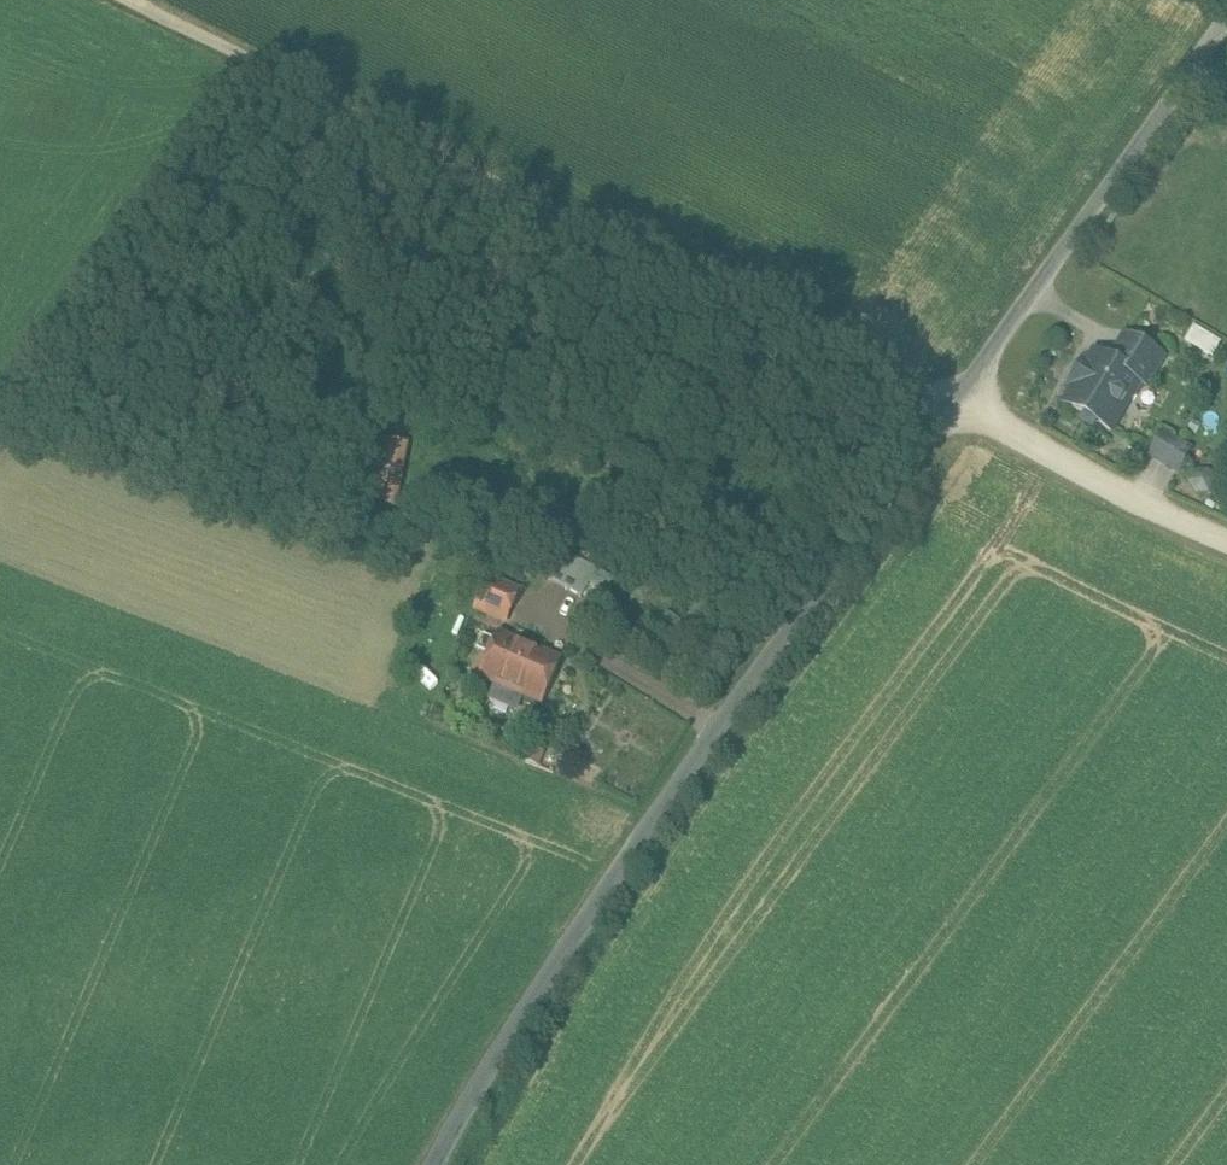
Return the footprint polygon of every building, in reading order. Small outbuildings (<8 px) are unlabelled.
[(1193,322),(1183,340),(1213,355),(1222,337),(1193,322)] [(1112,366),(1095,357),(1065,410),(1114,437),(1129,409),(1151,421),(1166,394),(1151,385),(1169,350),(1132,330),(1112,366)] [(1154,428),(1144,456),(1181,470),(1191,442),(1154,428)] [(552,573),(577,596),(595,577),(570,553),(552,573)] [(476,609),(505,621),(517,592),(487,581),(476,609)] [(569,663),(491,626),(469,674),(547,711),(569,663)]
